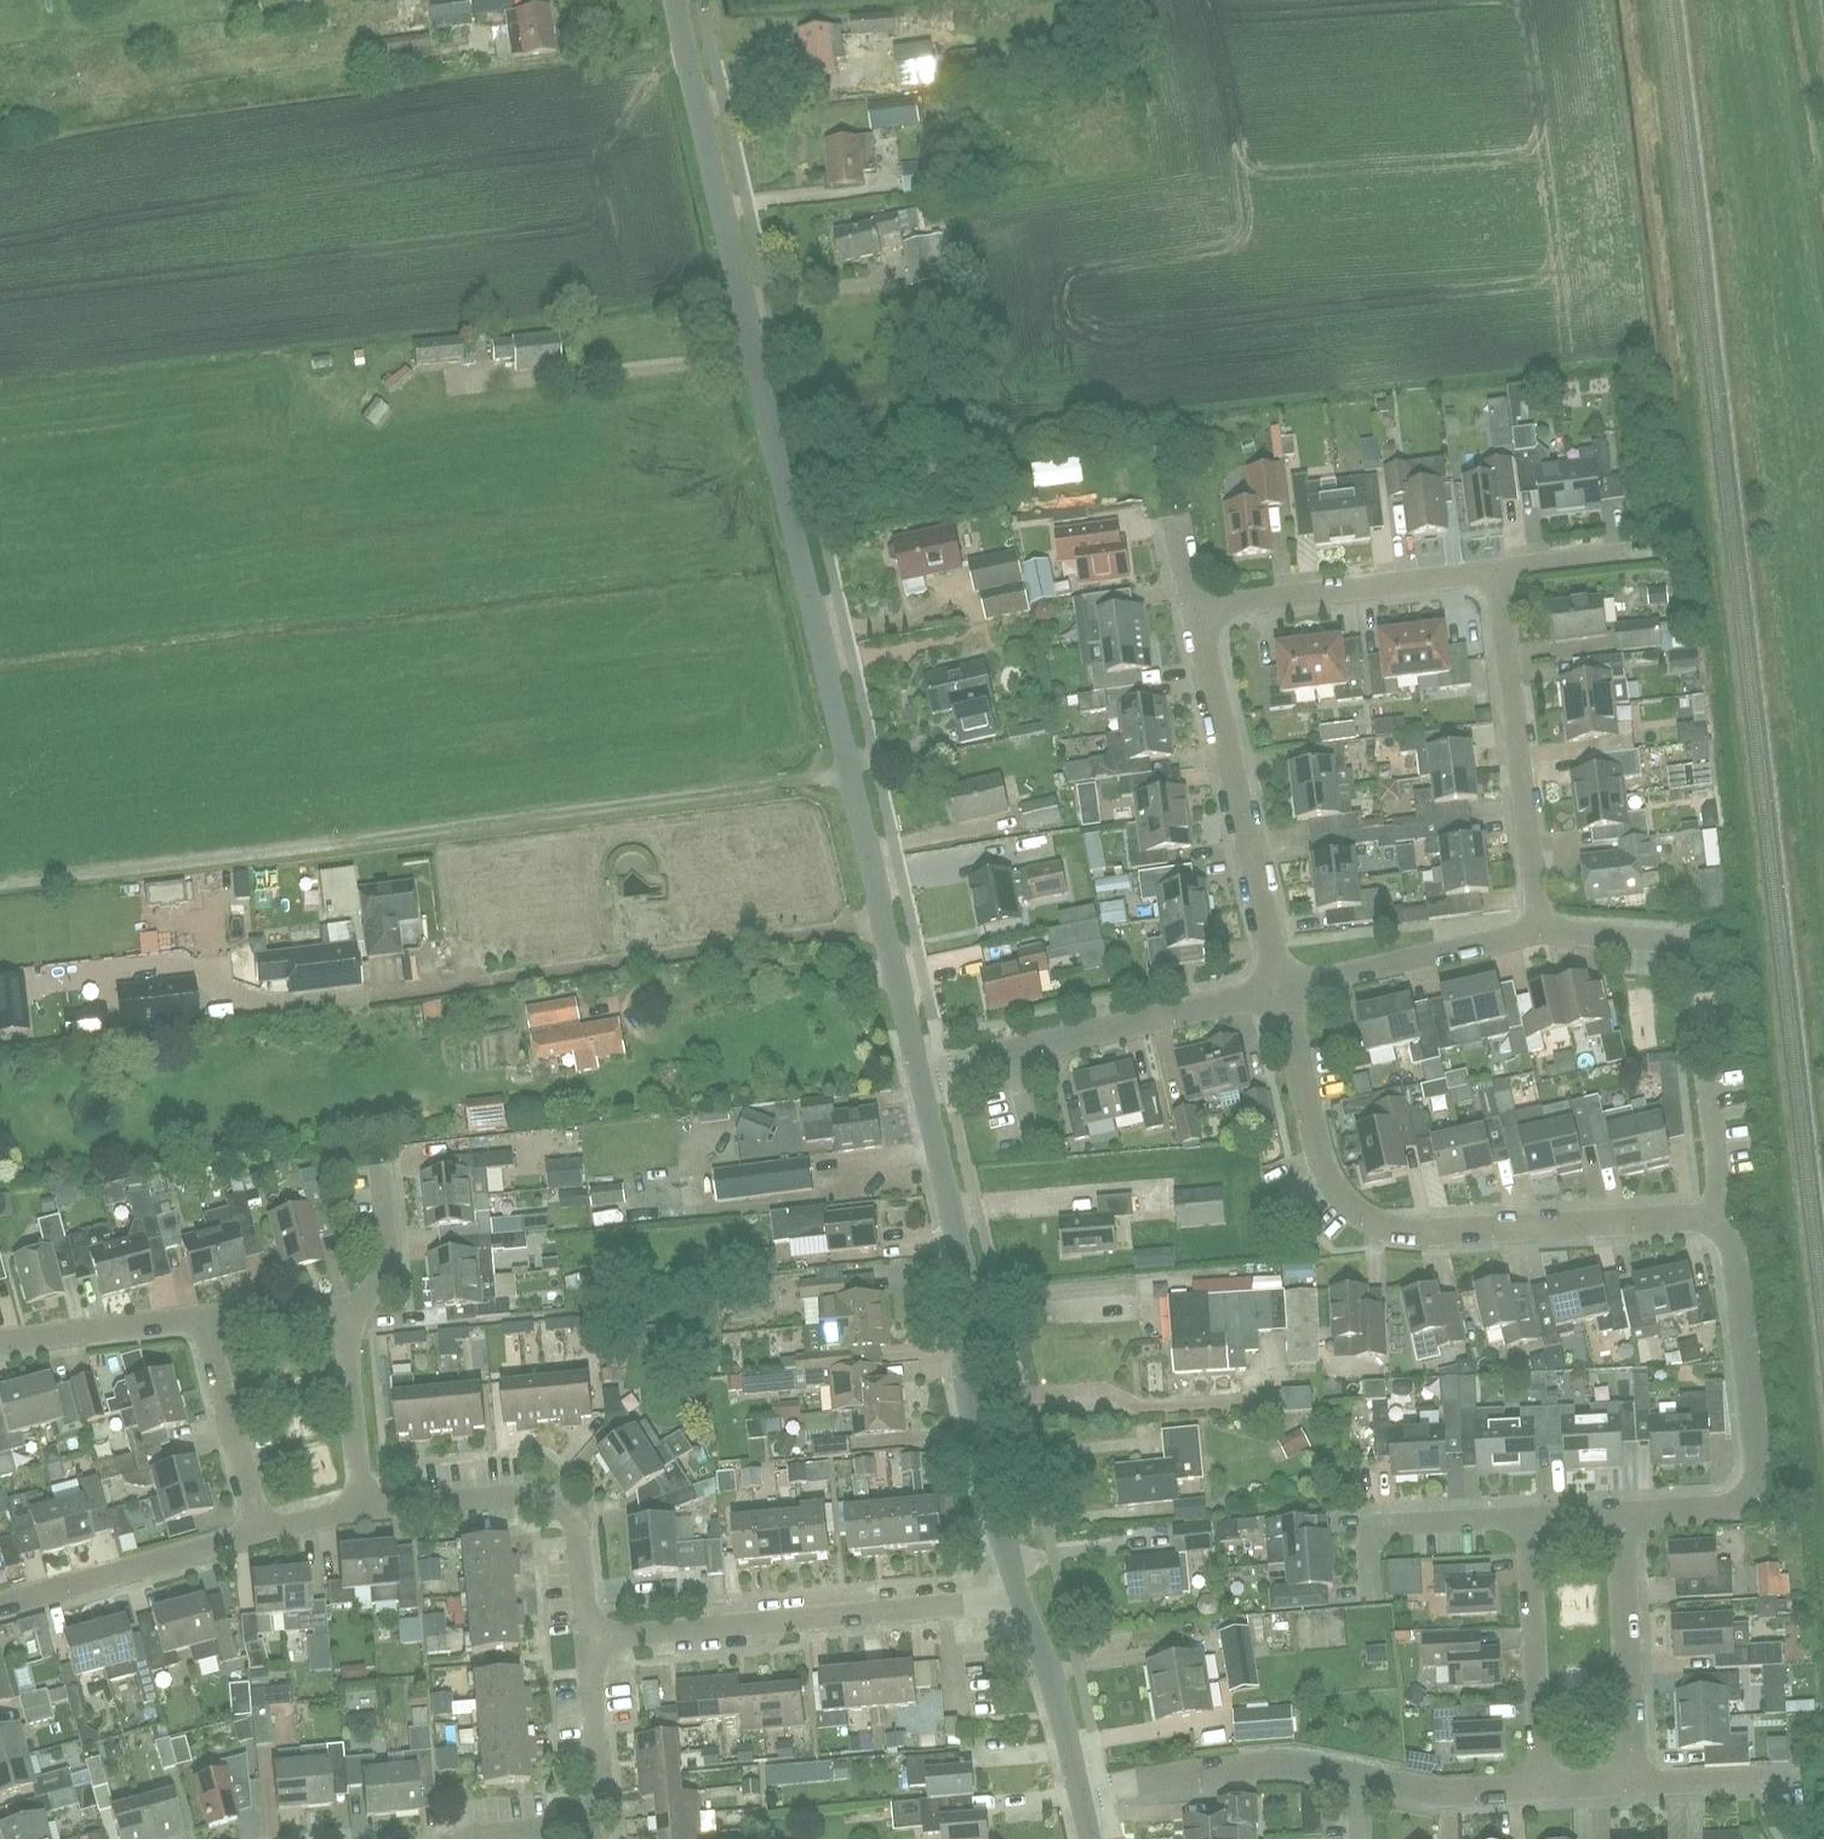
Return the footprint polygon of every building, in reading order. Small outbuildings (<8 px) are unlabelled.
[(432,20),(433,33),(471,28),(469,16),(470,15),(468,0),(395,0),(376,3),(381,34),(357,37),(361,66),(431,57),(428,34),(426,19),(431,18),(431,20),(432,20)] [(474,10),(504,6),(503,0),(472,0),(474,10)] [(496,61),(509,59),(522,57),(555,53),(548,7),(516,12),(516,11),(503,13),(507,45),(495,47),(496,61)] [(850,18),(851,27),(851,37),(896,34),(895,14),(850,18)] [(836,61),(845,60),(841,27),(800,31),(805,77),(838,74),(836,61)] [(933,74),(926,80),(903,82),(904,93),(960,88),(975,87),(990,86),(989,69),(933,74)] [(871,131),(920,125),(917,99),(868,105),(871,131)] [(862,173),(876,172),(872,137),(826,142),(831,188),(863,185),(862,173)] [(941,163),(930,164),(930,163),(901,166),(904,196),(933,194),(932,178),(954,175),(950,137),(938,138),(941,163)] [(905,233),(919,230),(916,212),(901,215),(905,233)] [(878,239),(901,234),(897,215),(872,221),(873,224),(835,232),(842,263),(881,254),(878,239)] [(912,287),(950,277),(942,235),(903,244),(912,287)] [(516,370),(560,366),(556,336),(513,341),(515,359),(516,370)] [(414,368),(463,363),(461,339),(412,344),(414,368)] [(515,359),(513,341),(491,343),(493,361),(515,359)] [(385,434),(400,421),(384,404),(369,417),(385,434)] [(1543,518),(1572,515),(1566,466),(1551,468),(1549,454),(1536,444),(1534,427),(1512,430),(1520,495),(1539,493),(1543,518)] [(1566,466),(1572,515),(1601,511),(1598,486),(1612,484),(1606,441),(1592,443),(1592,449),(1579,451),(1581,464),(1566,466)] [(1511,461),(1483,464),(1484,477),(1464,480),(1470,527),(1502,523),(1498,494),(1515,492),(1511,461)] [(1391,498),(1406,496),(1411,535),(1445,530),(1439,481),(1410,484),(1408,465),(1387,468),(1391,498)] [(1249,470),(1252,503),(1226,507),(1233,557),(1271,552),(1266,507),(1282,505),(1278,466),(1249,470)] [(1291,477),(1296,516),(1312,514),(1316,547),(1343,543),(1338,497),(1337,497),(1323,499),(1321,483),(1309,484),(1308,475),(1291,477)] [(1366,507),(1381,505),(1377,476),(1335,482),(1337,497),(1338,497),(1343,543),(1370,540),(1366,507)] [(899,562),(903,582),(962,569),(953,528),(894,541),(895,547),(893,548),(889,551),(891,561),(896,563),(899,562)] [(1060,561),(1078,559),(1081,584),(1129,577),(1124,541),(1092,546),(1089,528),(1056,532),(1060,561)] [(975,595),(980,593),(986,621),(1030,612),(1024,583),(1016,551),(968,562),(975,595)] [(1049,560),(1022,567),(1031,605),(1073,595),(1067,572),(1053,575),(1049,560)] [(1113,611),(1111,594),(1082,598),(1086,626),(1101,624),(1104,644),(1147,638),(1143,607),(1113,611)] [(1556,642),(1606,636),(1602,599),(1552,606),(1556,642)] [(1008,629),(1013,643),(1032,636),(1027,622),(1008,629)] [(1671,625),(1659,627),(1659,622),(1615,627),(1618,651),(1674,645),(1671,625)] [(1418,678),(1439,676),(1440,690),(1471,686),(1467,650),(1448,653),(1444,626),(1412,630),(1418,678)] [(1383,660),(1369,662),(1373,698),(1399,695),(1397,681),(1418,678),(1412,630),(1380,634),(1383,660)] [(1104,644),(1107,664),(1091,666),(1095,694),(1121,691),(1124,690),(1121,673),(1151,669),(1147,638),(1104,644)] [(1363,700),(1359,663),(1345,665),(1341,639),(1309,643),(1315,691),(1336,688),(1338,703),(1363,700)] [(1266,675),(1270,711),(1296,708),(1294,693),(1315,691),(1309,643),(1277,646),(1280,673),(1266,675)] [(1561,680),(1565,711),(1614,705),(1614,707),(1629,705),(1623,655),(1591,659),(1592,676),(1561,680)] [(1673,674),(1701,673),(1701,657),(1673,658),(1673,674)] [(988,702),(991,701),(993,701),(984,663),(925,677),(934,714),(960,708),(963,723),(957,724),(962,744),(996,736),(988,702)] [(1080,714),(1108,710),(1109,722),(1121,720),(1122,734),(1167,728),(1164,700),(1123,705),(1121,691),(1095,694),(1078,696),(1080,714)] [(1592,757),(1635,751),(1632,724),(1616,726),(1614,707),(1614,705),(1565,711),(1569,743),(1590,740),(1592,757)] [(1055,723),(1010,731),(1011,741),(1057,733),(1055,723)] [(1167,728),(1122,734),(1107,736),(1109,754),(1106,758),(1092,760),(1093,767),(1095,782),(1120,778),(1124,778),(1122,763),(1171,756),(1167,728)] [(1432,778),(1475,773),(1471,745),(1437,749),(1435,735),(1399,739),(1401,754),(1429,750),(1432,778)] [(1347,772),(1345,760),(1343,743),(1331,745),(1333,762),(1291,767),(1294,794),(1337,789),(1335,773),(1347,772)] [(1572,774),(1576,803),(1624,797),(1622,779),(1642,777),(1639,751),(1635,751),(1592,757),(1588,757),(1590,772),(1572,774)] [(1139,825),(1188,818),(1184,789),(1159,792),(1156,773),(1124,778),(1120,778),(1122,798),(1136,796),(1139,825)] [(1478,800),(1475,773),(1432,778),(1434,791),(1414,793),(1417,818),(1393,821),(1394,828),(1446,821),(1447,821),(1446,820),(1445,820),(1443,804),(1478,800)] [(959,824),(1008,813),(1000,777),(951,789),(959,824)] [(1339,805),(1337,789),(1294,794),(1298,822),(1332,817),(1334,834),(1352,832),(1381,829),(1384,828),(1382,814),(1375,815),(1376,821),(1363,823),(1362,813),(1352,814),(1351,804),(1339,805)] [(1593,845),(1618,841),(1650,838),(1646,812),(1626,814),(1624,797),(1576,803),(1580,832),(1591,830),(1593,845)] [(1026,831),(1061,824),(1056,798),(1021,805),(1026,831)] [(1139,825),(1141,840),(1128,842),(1132,870),(1169,865),(1167,851),(1192,847),(1188,818),(1139,825)] [(1396,844),(1426,840),(1428,857),(1442,855),(1444,870),(1486,865),(1483,838),(1448,842),(1446,821),(1394,828),(1396,844)] [(1352,832),(1353,847),(1382,843),(1381,829),(1352,832)] [(1710,868),(1724,866),(1720,830),(1706,831),(1710,868)] [(1670,835),(1650,838),(1618,841),(1620,856),(1583,861),(1588,899),(1623,895),(1625,907),(1660,903),(1658,886),(1666,885),(1663,860),(1673,858),(1670,835)] [(1691,836),(1693,866),(1707,865),(1705,835),(1691,836)] [(1413,874),(1410,850),(1397,851),(1400,875),(1413,874)] [(1358,880),(1355,853),(1312,858),(1316,886),(1358,880)] [(1028,869),(1031,881),(1012,885),(1009,873),(972,880),(982,927),(1015,920),(1012,906),(1067,894),(1061,862),(1028,869)] [(1432,872),(1434,885),(1425,886),(1429,921),(1458,917),(1455,897),(1489,893),(1486,865),(1444,870),(1432,872)] [(1173,886),(1171,870),(1139,874),(1143,902),(1159,900),(1161,920),(1210,913),(1206,882),(1173,886)] [(248,872),(233,873),(235,900),(250,899),(248,872)] [(1105,903),(1140,898),(1137,878),(1102,883),(1105,903)] [(185,880),(145,885),(148,907),(188,902),(185,880)] [(1358,880),(1316,886),(1319,913),(1353,909),(1355,925),(1384,921),(1380,891),(1360,893),(1358,880)] [(416,918),(412,884),(359,890),(363,925),(364,925),(368,956),(398,952),(395,921),(416,918)] [(1131,905),(1108,907),(1109,929),(1132,927),(1131,905)] [(1161,920),(1164,939),(1148,941),(1151,970),(1183,966),(1181,949),(1214,944),(1210,913),(1161,920)] [(1047,931),(1051,948),(1052,952),(1102,941),(1098,920),(1047,931)] [(332,942),(353,940),(351,924),(330,926),(332,942)] [(359,984),(354,946),(255,958),(258,982),(287,978),(289,993),(359,984)] [(1020,955),(1022,965),(983,974),(991,1009),(1042,998),(1036,970),(1048,968),(1044,950),(1020,955)] [(1113,971),(1107,955),(1090,961),(1096,977),(1113,971)] [(1568,1029),(1585,1025),(1588,1040),(1615,1034),(1607,1002),(1592,1005),(1586,977),(1558,983),(1568,1029)] [(27,1031),(21,978),(0,980),(0,1034),(27,1031)] [(1469,984),(1479,1027),(1480,1026),(1483,1041),(1509,1035),(1508,1032),(1524,1028),(1522,1021),(1518,1004),(1503,1008),(1496,978),(1469,984)] [(1568,1029),(1558,983),(1530,990),(1537,1018),(1522,1021),(1524,1028),(1529,1054),(1545,1050),(1541,1035),(1568,1029)] [(197,1017),(194,987),(160,990),(160,984),(117,989),(122,1025),(197,1017)] [(1433,1024),(1440,1052),(1460,1048),(1456,1032),(1479,1027),(1469,984),(1442,990),(1448,1020),(1433,1024)] [(1433,1024),(1417,1027),(1410,998),(1384,1004),(1394,1048),(1409,1045),(1414,1066),(1441,1060),(1440,1052),(1433,1024)] [(619,1021),(579,1028),(574,1000),(527,1009),(532,1031),(538,1059),(554,1056),(554,1054),(565,1052),(565,1053),(574,1051),(578,1072),(599,1069),(597,1059),(625,1054),(619,1021)] [(445,1002),(425,1003),(426,1024),(446,1023),(445,1002)] [(1394,1048),(1384,1004),(1358,1010),(1364,1039),(1350,1042),(1356,1070),(1372,1067),(1369,1054),(1394,1048)] [(1239,1089),(1249,1087),(1238,1040),(1235,1040),(1234,1038),(1210,1043),(1210,1046),(1207,1047),(1218,1094),(1219,1094),(1223,1109),(1242,1104),(1239,1089)] [(1188,1101),(1218,1094),(1207,1047),(1177,1054),(1188,1101)] [(1659,1058),(1664,1099),(1680,1097),(1675,1055),(1659,1058)] [(1115,1119),(1143,1112),(1147,1131),(1164,1127),(1155,1085),(1138,1089),(1132,1064),(1104,1071),(1115,1119)] [(1075,1077),(1081,1102),(1067,1105),(1075,1141),(1089,1138),(1087,1125),(1115,1119),(1104,1071),(1075,1077)] [(1478,1094),(1485,1122),(1500,1119),(1499,1114),(1493,1090),(1478,1094)] [(1265,1093),(1247,1097),(1254,1128),(1265,1125),(1268,1136),(1275,1134),(1265,1093)] [(508,1129),(504,1098),(467,1102),(470,1133),(508,1129)] [(838,1153),(882,1147),(876,1108),(834,1114),(832,1099),(802,1103),(807,1143),(836,1139),(838,1153)] [(1406,1099),(1373,1107),(1377,1126),(1358,1130),(1366,1163),(1361,1164),(1366,1184),(1391,1179),(1390,1174),(1407,1170),(1397,1129),(1412,1125),(1408,1109),(1406,1099)] [(1556,1171),(1558,1171),(1559,1176),(1582,1171),(1581,1166),(1583,1165),(1575,1132),(1591,1128),(1589,1118),(1585,1099),(1568,1103),(1572,1121),(1547,1127),(1546,1127),(1556,1171)] [(1658,1104),(1647,1107),(1649,1119),(1635,1122),(1645,1166),(1646,1166),(1647,1171),(1669,1166),(1668,1161),(1671,1160),(1658,1104)] [(756,1106),(713,1111),(701,1113),(702,1123),(714,1121),(757,1116),(756,1106)] [(1415,1138),(1429,1135),(1423,1106),(1408,1109),(1412,1125),(1415,1138)] [(1632,1108),(1589,1118),(1591,1128),(1595,1146),(1611,1143),(1618,1172),(1627,1171),(1628,1176),(1644,1172),(1643,1167),(1645,1166),(1635,1122),(1632,1108)] [(1201,1140),(1194,1109),(1175,1113),(1182,1144),(1201,1140)] [(1499,1114),(1500,1119),(1503,1131),(1519,1128),(1530,1177),(1556,1171),(1546,1127),(1547,1127),(1543,1109),(1516,1115),(1515,1110),(1499,1114)] [(792,1124),(745,1128),(748,1165),(774,1162),(773,1150),(794,1148),(792,1124)] [(1485,1128),(1458,1134),(1468,1176),(1494,1170),(1485,1128)] [(1468,1176),(1458,1134),(1432,1140),(1442,1182),(1468,1176)] [(514,1168),(513,1153),(474,1157),(475,1170),(422,1175),(425,1202),(490,1196),(488,1170),(514,1168)] [(1517,1175),(1510,1153),(1498,1156),(1504,1179),(1517,1175)] [(741,1168),(695,1175),(699,1205),(718,1203),(745,1199),(815,1190),(810,1159),(741,1168)] [(585,1190),(584,1172),(557,1172),(558,1191),(585,1190)] [(311,1216),(329,1211),(321,1182),(302,1187),(307,1206),(269,1216),(284,1271),(323,1261),(311,1216)] [(590,1189),(592,1207),(626,1204),(624,1186),(590,1189)] [(1179,1229),(1226,1225),(1224,1189),(1175,1192),(1179,1229)] [(584,1208),(582,1191),(560,1194),(561,1210),(584,1208)] [(161,1238),(152,1206),(148,1192),(127,1195),(135,1223),(141,1221),(147,1242),(161,1238)] [(235,1231),(253,1227),(244,1194),(226,1199),(228,1208),(202,1216),(207,1232),(220,1279),(246,1272),(235,1231)] [(475,1222),(480,1222),(481,1237),(513,1234),(521,1233),(519,1218),(492,1221),(490,1196),(425,1202),(427,1229),(475,1224),(475,1222)] [(1113,1218),(1133,1217),(1131,1197),(1098,1200),(1099,1218),(1062,1221),(1065,1255),(1116,1251),(1113,1218)] [(220,1279),(207,1232),(181,1239),(174,1213),(172,1214),(169,1202),(152,1206),(161,1238),(165,1251),(182,1246),(194,1286),(220,1279)] [(828,1208),(788,1212),(791,1242),(829,1238),(831,1252),(878,1247),(876,1229),(879,1228),(877,1214),(874,1214),(874,1211),(828,1216),(828,1208)] [(527,1232),(555,1230),(554,1214),(526,1216),(527,1232)] [(52,1255),(68,1251),(59,1216),(37,1222),(45,1249),(15,1257),(28,1304),(63,1295),(52,1255)] [(110,1226),(84,1233),(70,1237),(73,1250),(87,1246),(101,1298),(127,1290),(114,1244),(115,1243),(110,1226)] [(430,1255),(432,1283),(496,1276),(494,1252),(505,1251),(505,1246),(514,1245),(513,1234),(481,1237),(470,1238),(471,1251),(430,1255)] [(114,1244),(127,1290),(154,1283),(141,1236),(115,1243),(114,1244)] [(1688,1267),(1662,1273),(1672,1317),(1687,1314),(1690,1328),(1716,1322),(1709,1292),(1695,1295),(1688,1267)] [(1600,1272),(1574,1278),(1584,1322),(1598,1319),(1601,1333),(1613,1330),(1614,1334),(1630,1330),(1623,1301),(1607,1305),(1600,1272)] [(1657,1321),(1672,1317),(1662,1273),(1633,1279),(1634,1284),(1620,1287),(1623,1301),(1630,1330),(1633,1341),(1661,1335),(1657,1321)] [(566,1307),(565,1274),(524,1277),(526,1309),(566,1307)] [(496,1277),(496,1276),(432,1283),(434,1309),(476,1306),(477,1319),(511,1316),(509,1300),(517,1299),(515,1275),(496,1277)] [(1573,1325),(1584,1322),(1574,1278),(1547,1284),(1554,1312),(1537,1315),(1545,1350),(1561,1346),(1560,1338),(1575,1334),(1573,1325)] [(884,1321),(882,1296),(846,1299),(844,1281),(801,1284),(802,1299),(821,1297),(823,1326),(884,1321)] [(1508,1347),(1538,1340),(1531,1308),(1514,1312),(1508,1281),(1477,1288),(1487,1333),(1504,1329),(1508,1347)] [(787,1283),(773,1285),(776,1303),(790,1301),(787,1283)] [(762,1284),(761,1313),(773,1314),(774,1285),(762,1284)] [(1413,1337),(1434,1332),(1438,1348),(1464,1341),(1458,1313),(1444,1317),(1437,1287),(1403,1294),(1413,1337)] [(1354,1338),(1355,1357),(1385,1356),(1384,1319),(1368,1320),(1367,1289),(1333,1290),(1335,1339),(1354,1338)] [(1286,1291),(1241,1295),(1209,1297),(1209,1296),(1170,1299),(1175,1374),(1229,1370),(1229,1369),(1246,1368),(1245,1353),(1259,1352),(1258,1331),(1288,1330),(1289,1365),(1320,1364),(1318,1291),(1286,1292),(1286,1291)] [(563,1331),(578,1330),(577,1318),(562,1319),(563,1331)] [(563,1331),(562,1319),(546,1320),(547,1333),(563,1331)] [(825,1351),(841,1350),(886,1346),(884,1321),(823,1326),(825,1351)] [(519,1335),(534,1334),(534,1322),(518,1323),(519,1335)] [(519,1335),(518,1323),(503,1324),(503,1337),(519,1335)] [(454,1329),(455,1342),(470,1340),(469,1328),(454,1329)] [(455,1342),(454,1329),(438,1331),(441,1354),(456,1352),(455,1342)] [(613,1331),(604,1332),(605,1348),(614,1347),(613,1331)] [(412,1346),(427,1344),(426,1332),(411,1333),(412,1346)] [(412,1346),(411,1333),(395,1335),(397,1347),(412,1346)] [(379,1360),(389,1359),(387,1337),(376,1338),(379,1360)] [(1702,1361),(1697,1341),(1678,1346),(1684,1366),(1702,1361)] [(804,1358),(805,1372),(846,1369),(845,1355),(804,1358)] [(1338,1372),(1360,1372),(1360,1359),(1338,1359),(1338,1372)] [(590,1376),(589,1376),(587,1368),(574,1369),(575,1377),(567,1378),(572,1427),(581,1426),(581,1418),(594,1417),(590,1376)] [(838,1413),(855,1411),(901,1407),(899,1382),(874,1385),(873,1369),(811,1373),(812,1388),(836,1386),(838,1413)] [(170,1371),(118,1386),(114,1393),(115,1400),(106,1403),(110,1417),(119,1414),(177,1398),(170,1371)] [(105,1418),(93,1375),(72,1381),(84,1424),(105,1418)] [(415,1376),(392,1378),(398,1436),(411,1435),(412,1443),(421,1442),(416,1393),(415,1376)] [(1634,1377),(1635,1398),(1636,1415),(1649,1413),(1648,1376),(1634,1377)] [(35,1429),(49,1425),(54,1440),(86,1432),(84,1424),(72,1381),(52,1386),(49,1377),(23,1384),(35,1429)] [(572,1427),(567,1378),(546,1380),(550,1421),(562,1420),(562,1428),(572,1427)] [(550,1421),(546,1380),(524,1382),(529,1431),(538,1431),(537,1422),(550,1421)] [(1683,1417),(1679,1417),(1682,1463),(1710,1461),(1708,1411),(1725,1410),(1723,1381),(1706,1382),(1707,1402),(1682,1404),(1683,1417)] [(529,1431),(524,1382),(501,1384),(505,1425),(518,1424),(519,1432),(529,1431)] [(9,1453),(25,1448),(21,1433),(35,1429),(23,1384),(0,1391),(0,1404),(5,1423),(0,1424),(0,1478),(15,1474),(9,1453)] [(473,1429),(486,1427),(482,1387),(460,1389),(464,1438),(474,1437),(473,1429)] [(464,1438),(460,1389),(438,1391),(442,1432),(454,1430),(455,1439),(464,1438)] [(1311,1389),(1282,1391),(1284,1413),(1312,1411),(1311,1389)] [(621,1411),(620,1405),(619,1390),(618,1390),(607,1391),(604,1391),(607,1424),(621,1411)] [(800,1403),(774,1405),(772,1390),(762,1391),(763,1398),(767,1419),(802,1417),(800,1403)] [(442,1432),(438,1391),(416,1393),(421,1442),(430,1441),(430,1433),(442,1432)] [(132,1455),(146,1451),(163,1446),(159,1432),(184,1425),(177,1398),(119,1414),(131,1455),(132,1455)] [(1637,1443),(1636,1415),(1635,1398),(1621,1399),(1621,1404),(1619,1404),(1620,1416),(1592,1417),(1595,1467),(1623,1466),(1622,1443),(1637,1443)] [(1444,1426),(1418,1428),(1420,1476),(1448,1475),(1445,1433),(1462,1433),(1461,1413),(1460,1403),(1443,1404),(1444,1426)] [(1389,1406),(1374,1406),(1375,1424),(1389,1423),(1389,1406)] [(901,1407),(855,1411),(858,1436),(903,1432),(901,1407)] [(1575,1407),(1548,1408),(1550,1447),(1565,1446),(1566,1469),(1595,1467),(1592,1417),(1575,1418),(1575,1407)] [(1535,1448),(1550,1447),(1548,1408),(1520,1409),(1521,1421),(1505,1422),(1508,1472),(1536,1470),(1535,1448)] [(1505,1410),(1461,1413),(1462,1433),(1463,1452),(1478,1451),(1479,1473),(1508,1472),(1505,1422),(1505,1410)] [(1653,1464),(1682,1463),(1679,1417),(1651,1419),(1653,1464)] [(654,1433),(647,1421),(598,1452),(613,1475),(665,1442),(661,1444),(654,1433)] [(1393,1478),(1420,1476),(1418,1428),(1391,1429),(1393,1478)] [(1176,1482),(1203,1479),(1198,1429),(1169,1432),(1172,1462),(1118,1468),(1122,1506),(1177,1501),(1176,1482)] [(1294,1463),(1318,1452),(1307,1431),(1284,1443),(1294,1463)] [(814,1459),(852,1455),(851,1438),(812,1442),(814,1459)] [(665,1442),(613,1475),(627,1498),(656,1480),(666,1496),(694,1487),(690,1481),(665,1442)] [(98,1476),(99,1482),(122,1476),(125,1485),(145,1489),(154,1487),(157,1498),(201,1486),(194,1460),(150,1472),(137,1472),(132,1455),(131,1455),(95,1465),(98,1476)] [(913,1473),(911,1455),(901,1456),(903,1474),(913,1473)] [(866,1477),(867,1477),(877,1476),(875,1459),(865,1460),(866,1477)] [(853,1479),(855,1503),(839,1504),(842,1538),(848,1537),(850,1553),(862,1552),(863,1558),(874,1557),(869,1502),(867,1477),(866,1477),(865,1460),(855,1461),(856,1478),(853,1479)] [(800,1484),(810,1483),(809,1465),(798,1466),(800,1484)] [(800,1484),(798,1466),(788,1467),(789,1485),(800,1484)] [(752,1470),(753,1488),(764,1487),(762,1469),(752,1470)] [(753,1488),(752,1470),(741,1471),(744,1495),(754,1494),(753,1488)] [(107,1508),(99,1482),(98,1476),(51,1488),(55,1505),(67,1549),(93,1542),(86,1514),(107,1508)] [(694,1487),(666,1496),(672,1511),(698,1501),(713,1497),(712,1481),(694,1487)] [(202,1488),(201,1486),(157,1498),(149,1500),(156,1527),(208,1512),(208,1511),(213,1509),(207,1487),(202,1488)] [(4,1501),(6,1507),(13,1533),(33,1528),(41,1556),(67,1549),(55,1505),(40,1509),(36,1492),(4,1501)] [(915,1497),(920,1553),(931,1552),(931,1546),(944,1545),(939,1495),(915,1497)] [(920,1553),(915,1497),(892,1499),(896,1549),(909,1548),(909,1554),(920,1553)] [(896,1549),(892,1499),(869,1502),(874,1557),(885,1556),(884,1550),(896,1549)] [(833,1505),(802,1508),(807,1563),(818,1562),(818,1556),(830,1555),(829,1534),(835,1533),(833,1505)] [(122,1508),(108,1512),(116,1539),(130,1535),(122,1508)] [(802,1508),(779,1510),(783,1559),(796,1558),(796,1564),(807,1563),(802,1508)] [(779,1510),(756,1512),(761,1567),(772,1566),(771,1560),(783,1559),(779,1510)] [(750,1568),(761,1567),(756,1512),(732,1514),(737,1564),(749,1563),(750,1568)] [(629,1522),(632,1549),(677,1545),(675,1518),(629,1522)] [(1238,1520),(1239,1532),(1258,1531),(1257,1519),(1238,1520)] [(708,1542),(705,1542),(708,1576),(725,1575),(722,1541),(720,1520),(712,1521),(712,1529),(707,1535),(708,1542)] [(1288,1565),(1332,1561),(1330,1535),(1298,1538),(1297,1520),(1266,1523),(1268,1552),(1286,1550),(1288,1565)] [(1211,1549),(1209,1527),(1175,1531),(1177,1553),(1211,1549)] [(20,1565),(13,1537),(0,1540),(0,1553),(4,1570),(20,1565)] [(466,1597),(512,1593),(511,1578),(519,1577),(517,1556),(509,1557),(507,1537),(461,1541),(466,1597)] [(1704,1598),(1734,1596),(1732,1561),(1717,1562),(1716,1542),(1671,1545),(1673,1579),(1703,1577),(1704,1598)] [(399,1612),(409,1611),(410,1621),(420,1620),(419,1610),(418,1610),(415,1576),(397,1578),(394,1544),(366,1547),(371,1605),(398,1603),(399,1612)] [(634,1576),(680,1572),(677,1545),(632,1549),(634,1576)] [(371,1605),(366,1547),(339,1549),(343,1606),(356,1605),(356,1611),(372,1610),(371,1605)] [(1132,1600),(1182,1596),(1178,1557),(1128,1562),(1132,1600)] [(419,1573),(440,1571),(439,1560),(418,1562),(419,1573)] [(1332,1561),(1288,1565),(1289,1579),(1271,1581),(1273,1610),(1304,1607),(1302,1590),(1334,1587),(1332,1561)] [(1781,1564),(1762,1565),(1763,1599),(1782,1598),(1781,1564)] [(1450,1615),(1497,1612),(1496,1581),(1466,1582),(1466,1567),(1434,1569),(1435,1596),(1449,1596),(1450,1615)] [(313,1637),(328,1636),(325,1602),(311,1603),(308,1570),(278,1572),(284,1634),(313,1632),(313,1637)] [(440,1571),(419,1573),(420,1584),(441,1582),(440,1571)] [(284,1634),(278,1572),(252,1575),(257,1637),(271,1635),(270,1617),(282,1616),(283,1634),(284,1634)] [(512,1593),(466,1597),(471,1653),(517,1648),(516,1629),(524,1628),(522,1607),(514,1608),(512,1593)] [(220,1665),(237,1660),(227,1621),(210,1625),(203,1598),(177,1605),(194,1665),(218,1658),(220,1665)] [(143,1644),(150,1668),(151,1673),(179,1666),(176,1653),(189,1649),(194,1665),(177,1605),(152,1612),(159,1639),(143,1644)] [(425,1636),(446,1634),(444,1615),(423,1617),(425,1636)] [(1733,1649),(1732,1615),(1674,1618),(1677,1657),(1715,1655),(1716,1670),(1750,1668),(1749,1649),(1733,1649)] [(20,1637),(35,1633),(42,1661),(56,1658),(45,1616),(17,1623),(20,1637)] [(1334,1646),(1334,1616),(1281,1616),(1281,1646),(1334,1646)] [(108,1683),(136,1675),(144,1705),(159,1701),(151,1673),(150,1668),(138,1671),(124,1620),(94,1628),(105,1670),(104,1670),(108,1683)] [(419,1620),(400,1622),(402,1643),(421,1642),(419,1620)] [(105,1670),(94,1628),(63,1636),(75,1678),(104,1670),(105,1670)] [(1229,1680),(1257,1675),(1250,1628),(1221,1633),(1229,1680)] [(446,1634),(425,1636),(428,1656),(448,1654),(446,1634)] [(1452,1687),(1501,1684),(1499,1650),(1463,1652),(1462,1635),(1425,1637),(1427,1667),(1451,1665),(1452,1687)] [(249,1671),(270,1669),(262,1641),(243,1646),(248,1662),(249,1671)] [(1785,1643),(1753,1644),(1754,1673),(1786,1672),(1785,1643)] [(310,1644),(293,1645),(294,1662),(311,1660),(310,1644)] [(1153,1692),(1208,1683),(1203,1654),(1148,1663),(1153,1692)] [(894,1709),(918,1707),(914,1664),(901,1665),(900,1659),(889,1660),(894,1709)] [(894,1709),(889,1660),(879,1661),(879,1667),(867,1668),(871,1711),(894,1709)] [(871,1711),(867,1668),(854,1669),(854,1663),(843,1664),(848,1713),(871,1711)] [(848,1713),(843,1664),(832,1665),(833,1671),(820,1672),(824,1722),(834,1721),(834,1714),(848,1713)] [(373,1690),(373,1669),(346,1670),(347,1691),(373,1690)] [(473,1674),(478,1730),(525,1726),(523,1711),(531,1711),(529,1689),(521,1690),(520,1670),(473,1674)] [(3,1672),(0,1673),(0,1706),(11,1703),(3,1672)] [(1680,1720),(1728,1718),(1728,1703),(1741,1702),(1739,1674),(1701,1676),(1702,1690),(1678,1692),(1680,1720)] [(756,1731),(752,1691),(741,1692),(739,1677),(727,1678),(730,1719),(742,1718),(743,1732),(756,1731)] [(730,1719),(727,1678),(703,1681),(706,1721),(730,1719)] [(680,1709),(681,1723),(706,1721),(703,1681),(677,1683),(680,1709)] [(1208,1683),(1153,1692),(1158,1722),(1213,1713),(1208,1683)] [(780,1729),(805,1727),(802,1686),(776,1689),(780,1729)] [(66,1691),(68,1700),(74,1721),(88,1718),(80,1687),(66,1691)] [(780,1729),(776,1689),(752,1691),(756,1731),(780,1729)] [(54,1719),(47,1694),(46,1690),(18,1697),(26,1726),(54,1719)] [(260,1702),(273,1702),(276,1750),(302,1749),(300,1691),(260,1692),(260,1702)] [(433,1717),(454,1716),(452,1693),(432,1695),(433,1717)] [(302,1706),(303,1726),(318,1725),(317,1705),(302,1706)] [(256,1746),(272,1745),(269,1706),(252,1708),(256,1746)] [(1236,1742),(1294,1737),(1292,1707),(1234,1711),(1236,1742)] [(1458,1759),(1504,1757),(1503,1726),(1470,1727),(1469,1708),(1435,1710),(1436,1743),(1457,1742),(1458,1759)] [(660,1735),(675,1733),(674,1724),(681,1723),(680,1709),(658,1711),(660,1735)] [(947,1737),(960,1736),(958,1718),(945,1719),(947,1737)] [(1728,1718),(1680,1720),(1681,1749),(1705,1748),(1706,1767),(1750,1765),(1749,1734),(1729,1735),(1728,1718)] [(151,1729),(155,1743),(162,1770),(176,1766),(165,1725),(151,1729)] [(26,1757),(17,1726),(0,1731),(0,1763),(26,1757)] [(481,1757),(482,1771),(483,1786),(530,1781),(528,1767),(528,1762),(536,1761),(535,1752),(534,1740),(526,1741),(525,1726),(478,1730),(481,1757)] [(675,1733),(660,1735),(637,1737),(639,1758),(679,1754),(677,1733),(675,1733)] [(898,1749),(908,1748),(907,1733),(896,1734),(898,1749)] [(898,1749),(896,1734),(886,1735),(887,1750),(898,1749)] [(856,1738),(858,1753),(874,1751),(873,1736),(856,1738)] [(787,1759),(795,1759),(793,1741),(786,1742),(787,1759)] [(787,1759),(786,1742),(779,1742),(780,1760),(787,1759)] [(346,1774),(344,1759),(343,1745),(326,1746),(327,1761),(301,1763),(305,1809),(332,1806),(329,1775),(346,1774)] [(740,1764),(747,1763),(745,1745),(738,1746),(740,1764)] [(747,1763),(754,1762),(752,1745),(745,1745),(747,1763)] [(713,1766),(712,1748),(704,1749),(706,1767),(713,1766)] [(713,1766),(721,1765),(719,1748),(712,1748),(713,1766)] [(438,1773),(458,1771),(457,1749),(436,1750),(438,1773)] [(417,1782),(434,1780),(431,1751),(402,1754),(403,1768),(389,1770),(393,1815),(420,1813),(417,1782)] [(1418,1773),(1421,1755),(1407,1753),(1408,1771),(1418,1773)] [(679,1754),(639,1758),(641,1778),(681,1775),(679,1754)] [(228,1788),(249,1782),(247,1755),(220,1762),(223,1773),(196,1780),(209,1828),(237,1821),(228,1788)] [(0,1763),(0,1796),(34,1787),(26,1757),(0,1763)] [(393,1815),(389,1770),(375,1771),(373,1757),(344,1759),(346,1774),(347,1788),(363,1787),(366,1818),(393,1815)] [(929,1787),(930,1800),(950,1799),(975,1797),(972,1768),(937,1771),(936,1757),(907,1759),(909,1788),(929,1787)] [(93,1789),(107,1785),(99,1758),(85,1762),(93,1789)] [(305,1809),(301,1763),(274,1766),(278,1811),(305,1809)] [(80,1814),(98,1809),(91,1785),(74,1790),(70,1775),(41,1783),(50,1814),(78,1807),(80,1814)] [(681,1775),(641,1778),(642,1799),(657,1798),(657,1797),(682,1795),(682,1794),(681,1775)] [(743,1789),(761,1788),(760,1781),(742,1782),(743,1789)] [(744,1796),(761,1795),(761,1788),(743,1789),(744,1796)] [(183,1835),(171,1793),(141,1801),(151,1838),(169,1838),(183,1835)] [(659,1817),(699,1814),(697,1793),(682,1794),(682,1795),(657,1797),(657,1798),(659,1817)] [(1258,1826),(1256,1798),(1221,1801),(1222,1817),(1187,1819),(1188,1838),(1259,1838),(1258,1826)] [(987,1815),(952,1818),(950,1799),(930,1800),(921,1801),(924,1835),(944,1834),(944,1838),(989,1838),(987,1815)] [(141,1801),(111,1809),(119,1838),(151,1838),(141,1801)] [(252,1811),(255,1836),(268,1834),(264,1810),(252,1811)] [(699,1814),(659,1817),(661,1838),(701,1834),(699,1814)] [(41,1815),(0,1827),(0,1829),(3,1838),(48,1838),(41,1815)] [(745,1830),(763,1829),(763,1821),(744,1822),(745,1830)] [(763,1829),(745,1830),(745,1838),(764,1837),(763,1829)]
